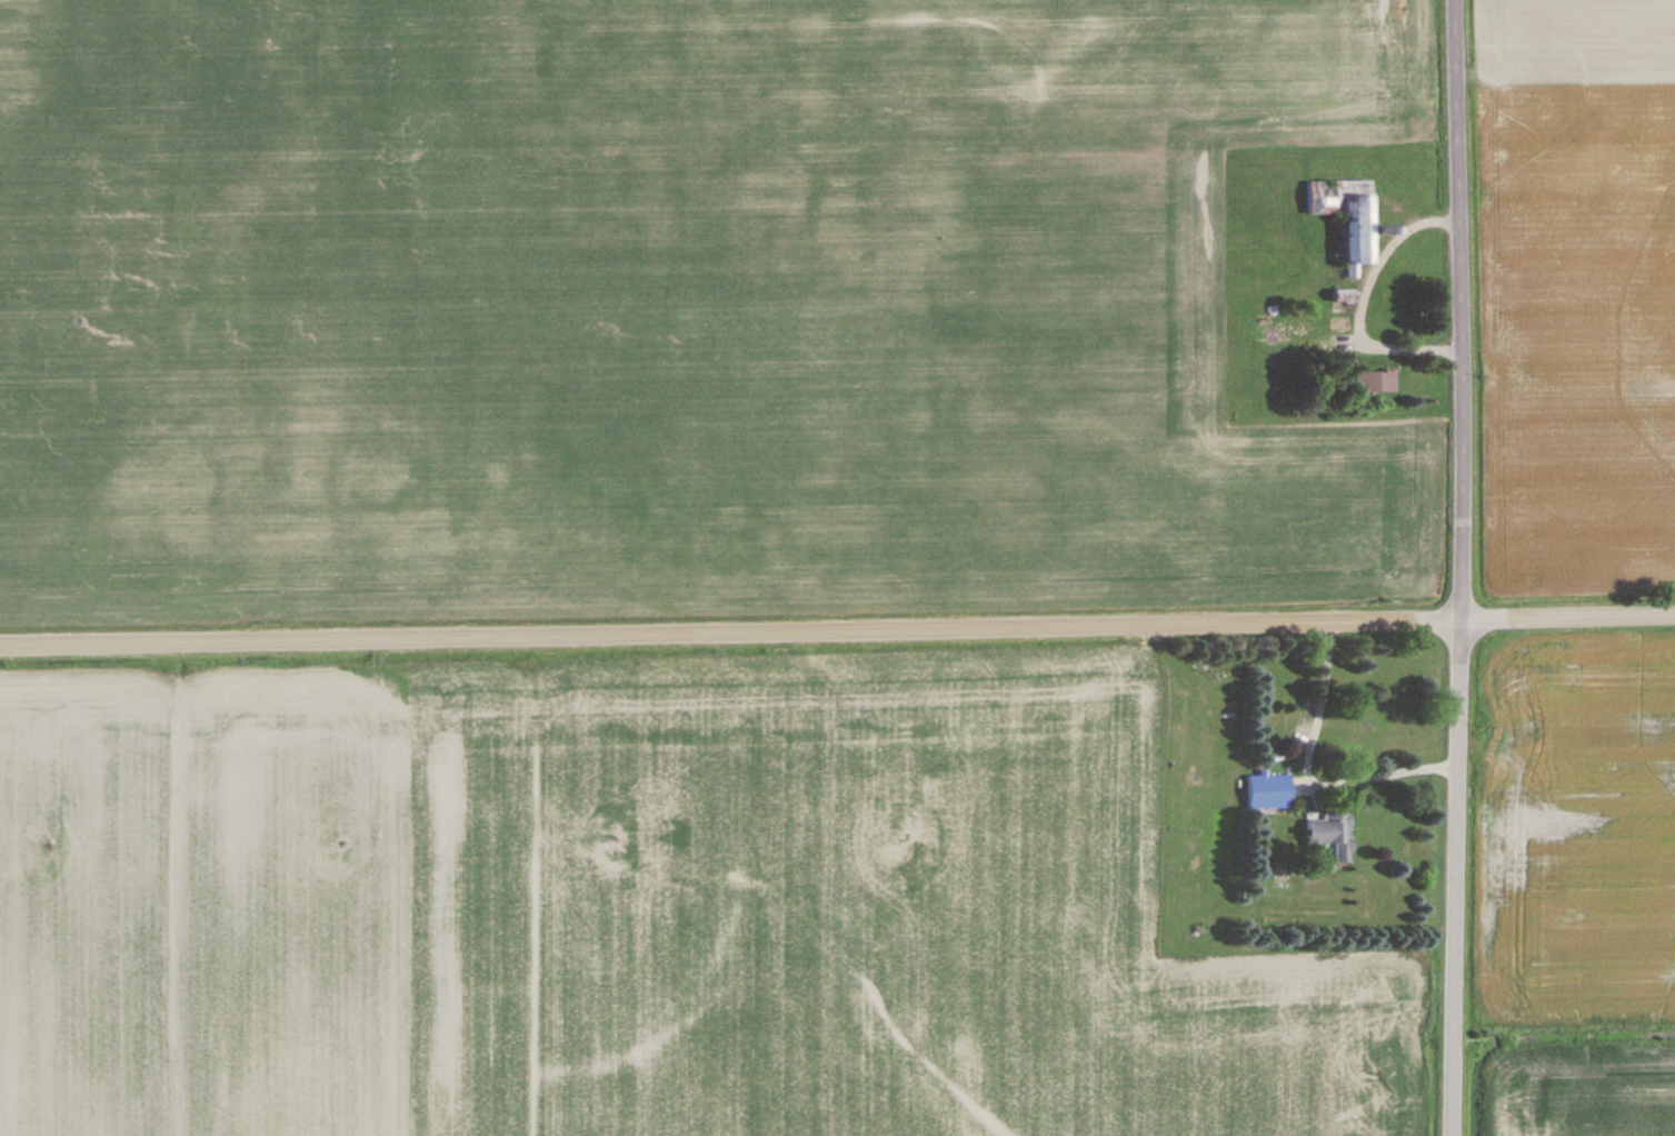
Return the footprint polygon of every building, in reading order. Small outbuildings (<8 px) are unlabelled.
[(1375,262),(1373,179),(1308,181),(1309,215),(1346,214),(1347,276),(1357,275),(1357,263),(1375,262)] [(1393,392),(1393,370),(1353,370),(1353,392),(1393,392)] [(1291,776),(1249,776),(1249,810),(1291,810),(1291,776)] [(1324,812),(1324,820),(1307,820),(1307,859),(1333,859),(1333,863),(1352,863),(1352,812),(1324,812)]
